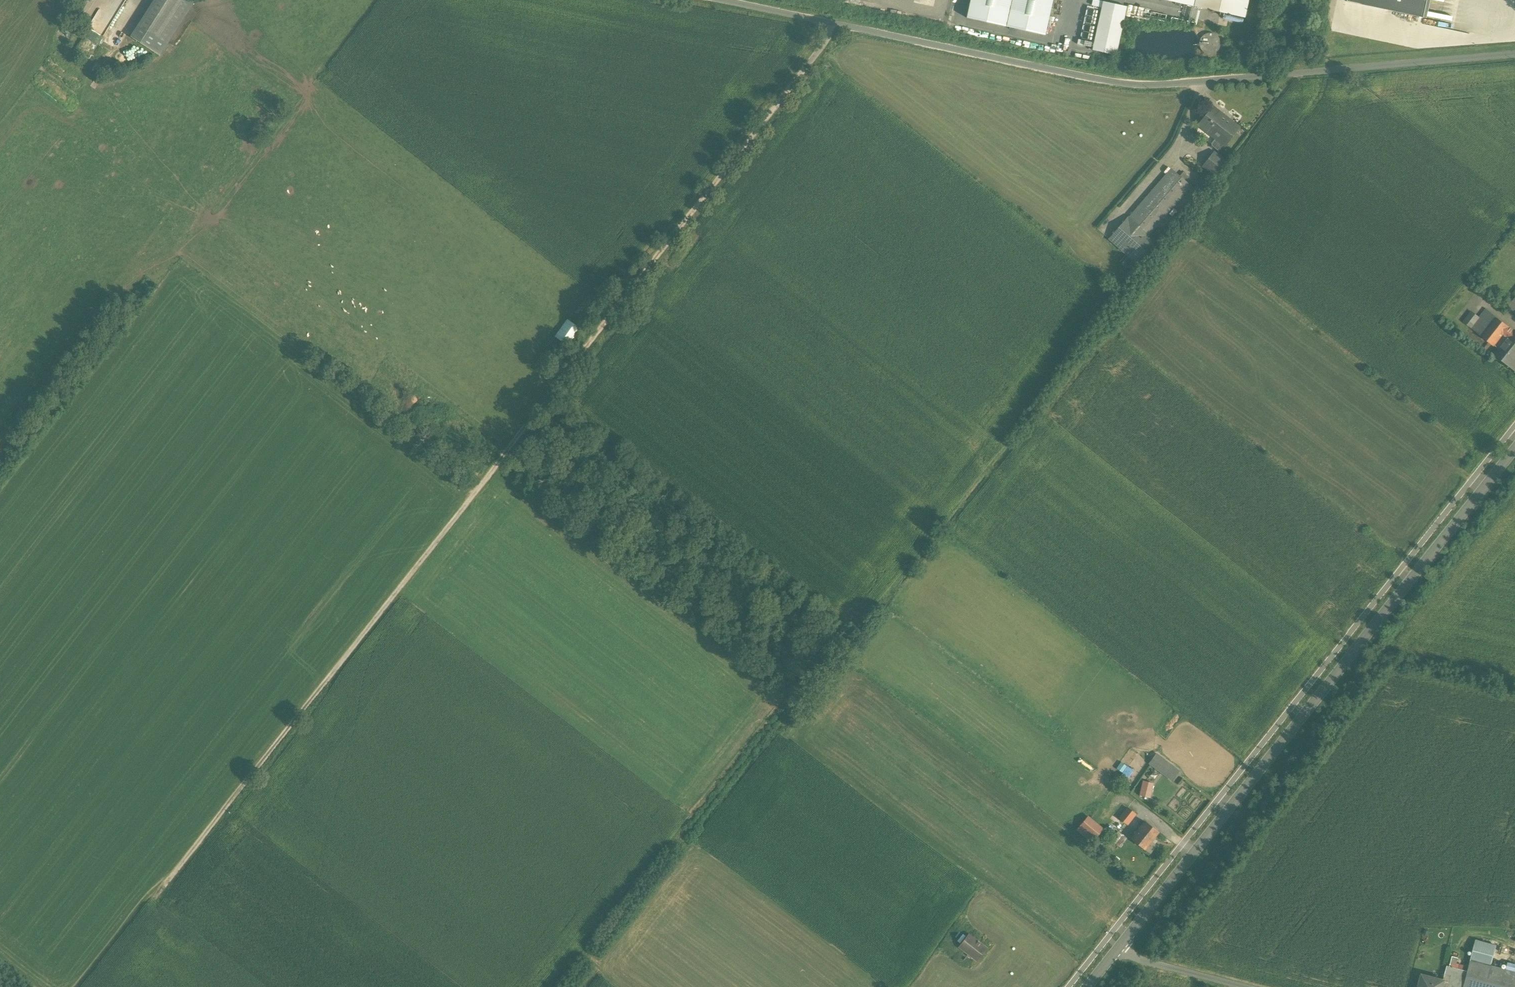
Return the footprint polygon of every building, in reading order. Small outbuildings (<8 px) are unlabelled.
[(69,8),(83,17),(93,0),(74,0),(69,8)] [(193,0),(155,0),(131,37),(161,56),(195,1),(193,0)] [(967,18),(1045,35),(1053,0),(971,0),(967,18)] [(1245,17),(1248,0),(1165,0),(1245,17)] [(1346,1),(1425,18),(1428,0),(1346,0),(1346,1)] [(1127,6),(1103,1),(1092,50),(1116,55),(1127,6)] [(1350,30),(1350,40),(1370,40),(1370,30),(1350,30)] [(1210,36),(1206,36),(1204,38),(1202,40),(1200,42),(1200,45),(1200,47),(1203,51),(1206,53),(1209,54),(1213,53),(1217,51),(1219,48),(1220,44),(1219,41),(1217,38),(1214,36),(1210,36)] [(1229,123),(1212,110),(1213,108),(1200,124),(1225,144),(1238,127),(1230,121),(1229,123)] [(1216,139),(1212,145),(1221,150),(1224,145),(1216,139)] [(1225,161),(1214,153),(1204,165),(1215,174),(1225,161)] [(1171,168),(1129,217),(1129,216),(1109,239),(1138,264),(1157,241),(1149,234),(1191,186),(1194,182),(1183,172),(1179,176),(1171,168)] [(1514,310),(1514,291),(1514,290),(1505,301),(1514,310)] [(1509,327),(1487,309),(1472,328),(1494,346),(1495,345),(1509,327)] [(572,321),(554,339),(565,349),(582,331),(572,321)] [(1509,327),(1495,345),(1500,349),(1514,331),(1509,327)] [(1496,354),(1514,369),(1514,331),(1500,349),(1496,354)] [(1176,773),(1155,757),(1151,763),(1171,779),(1176,773)] [(1143,781),(1140,795),(1150,797),(1153,783),(1143,781)] [(1128,808),(1120,818),(1127,824),(1135,813),(1128,808)] [(1099,834),(1084,821),(1077,829),(1093,841),(1099,834)] [(1145,821),(1131,838),(1145,849),(1159,832),(1145,821)] [(1117,829),(1110,838),(1120,846),(1127,837),(1117,829)] [(986,948),(968,934),(959,946),(977,960),(986,948)] [(1497,946),(1477,940),(1471,961),(1491,966),(1497,946)] [(1471,961),(1470,964),(1468,971),(1464,986),(1514,986),(1514,972),(1491,966),(1471,961)] [(1463,969),(1453,967),(1453,966),(1452,966),(1448,965),(1443,980),(1444,981),(1443,985),(1446,985),(1447,982),(1464,986),(1468,971),(1463,969)] [(1423,975),(1420,986),(1442,986),(1443,985),(1444,981),(1443,980),(1423,975)]
